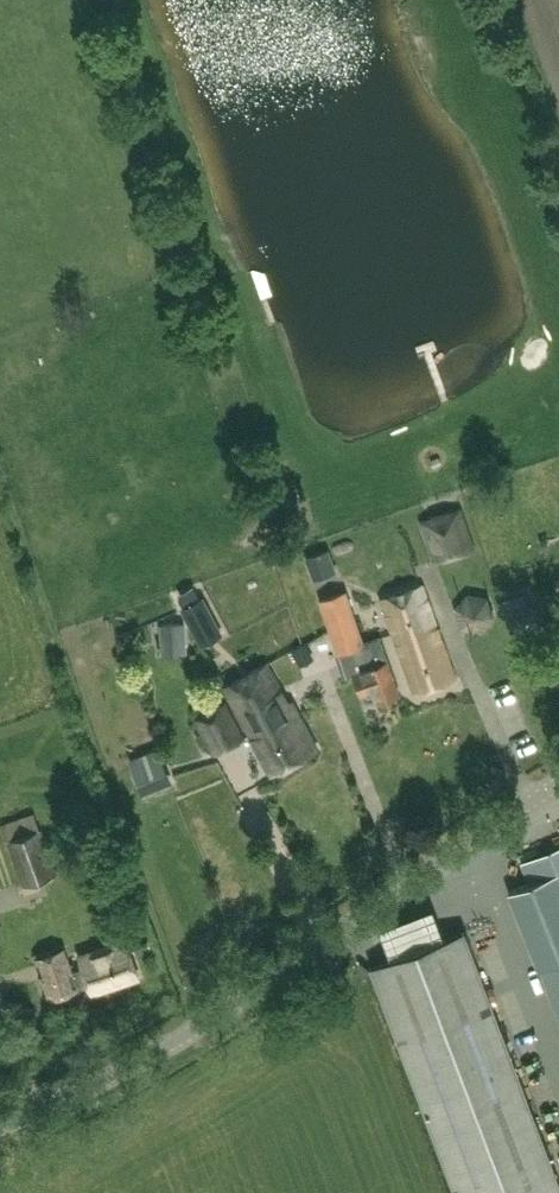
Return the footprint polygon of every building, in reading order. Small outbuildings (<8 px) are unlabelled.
[(57,196),(51,205),(71,216),(77,207),(57,196)] [(460,504),(421,516),(435,558),(474,545),(460,504)] [(306,558),(314,579),(336,571),(327,550),(306,558)] [(415,693),(455,679),(422,580),(381,594),(415,693)] [(363,645),(345,593),(322,600),(341,654),(348,652),(367,707),(371,706),(399,696),(379,639),(363,645)] [(453,609),(460,630),(481,634),(496,617),(488,597),(468,593),(453,609)] [(222,635),(203,597),(181,608),(201,646),(222,635)] [(510,634),(538,623),(531,603),(503,614),(510,634)] [(161,624),(162,653),(187,652),(184,624),(161,624)] [(306,642),(292,650),(300,666),(315,659),(306,642)] [(266,664),(224,688),(272,775),(318,749),(292,702),(288,704),(266,664)] [(193,721),(214,756),(245,739),(225,704),(193,721)] [(160,754),(134,764),(143,789),(169,778),(160,754)] [(49,852),(41,830),(35,814),(6,824),(11,840),(7,841),(15,863),(18,862),(26,884),(56,874),(49,852)] [(523,868),(530,885),(508,893),(538,969),(539,969),(558,1020),(558,855),(523,868)] [(371,970),(371,971),(455,1192),(558,1192),(558,1183),(465,935),(371,970)] [(48,978),(44,979),(50,998),(78,988),(76,984),(89,980),(92,990),(138,974),(126,940),(80,956),(84,967),(72,972),(63,947),(36,957),(38,962),(42,960),(48,978)]
